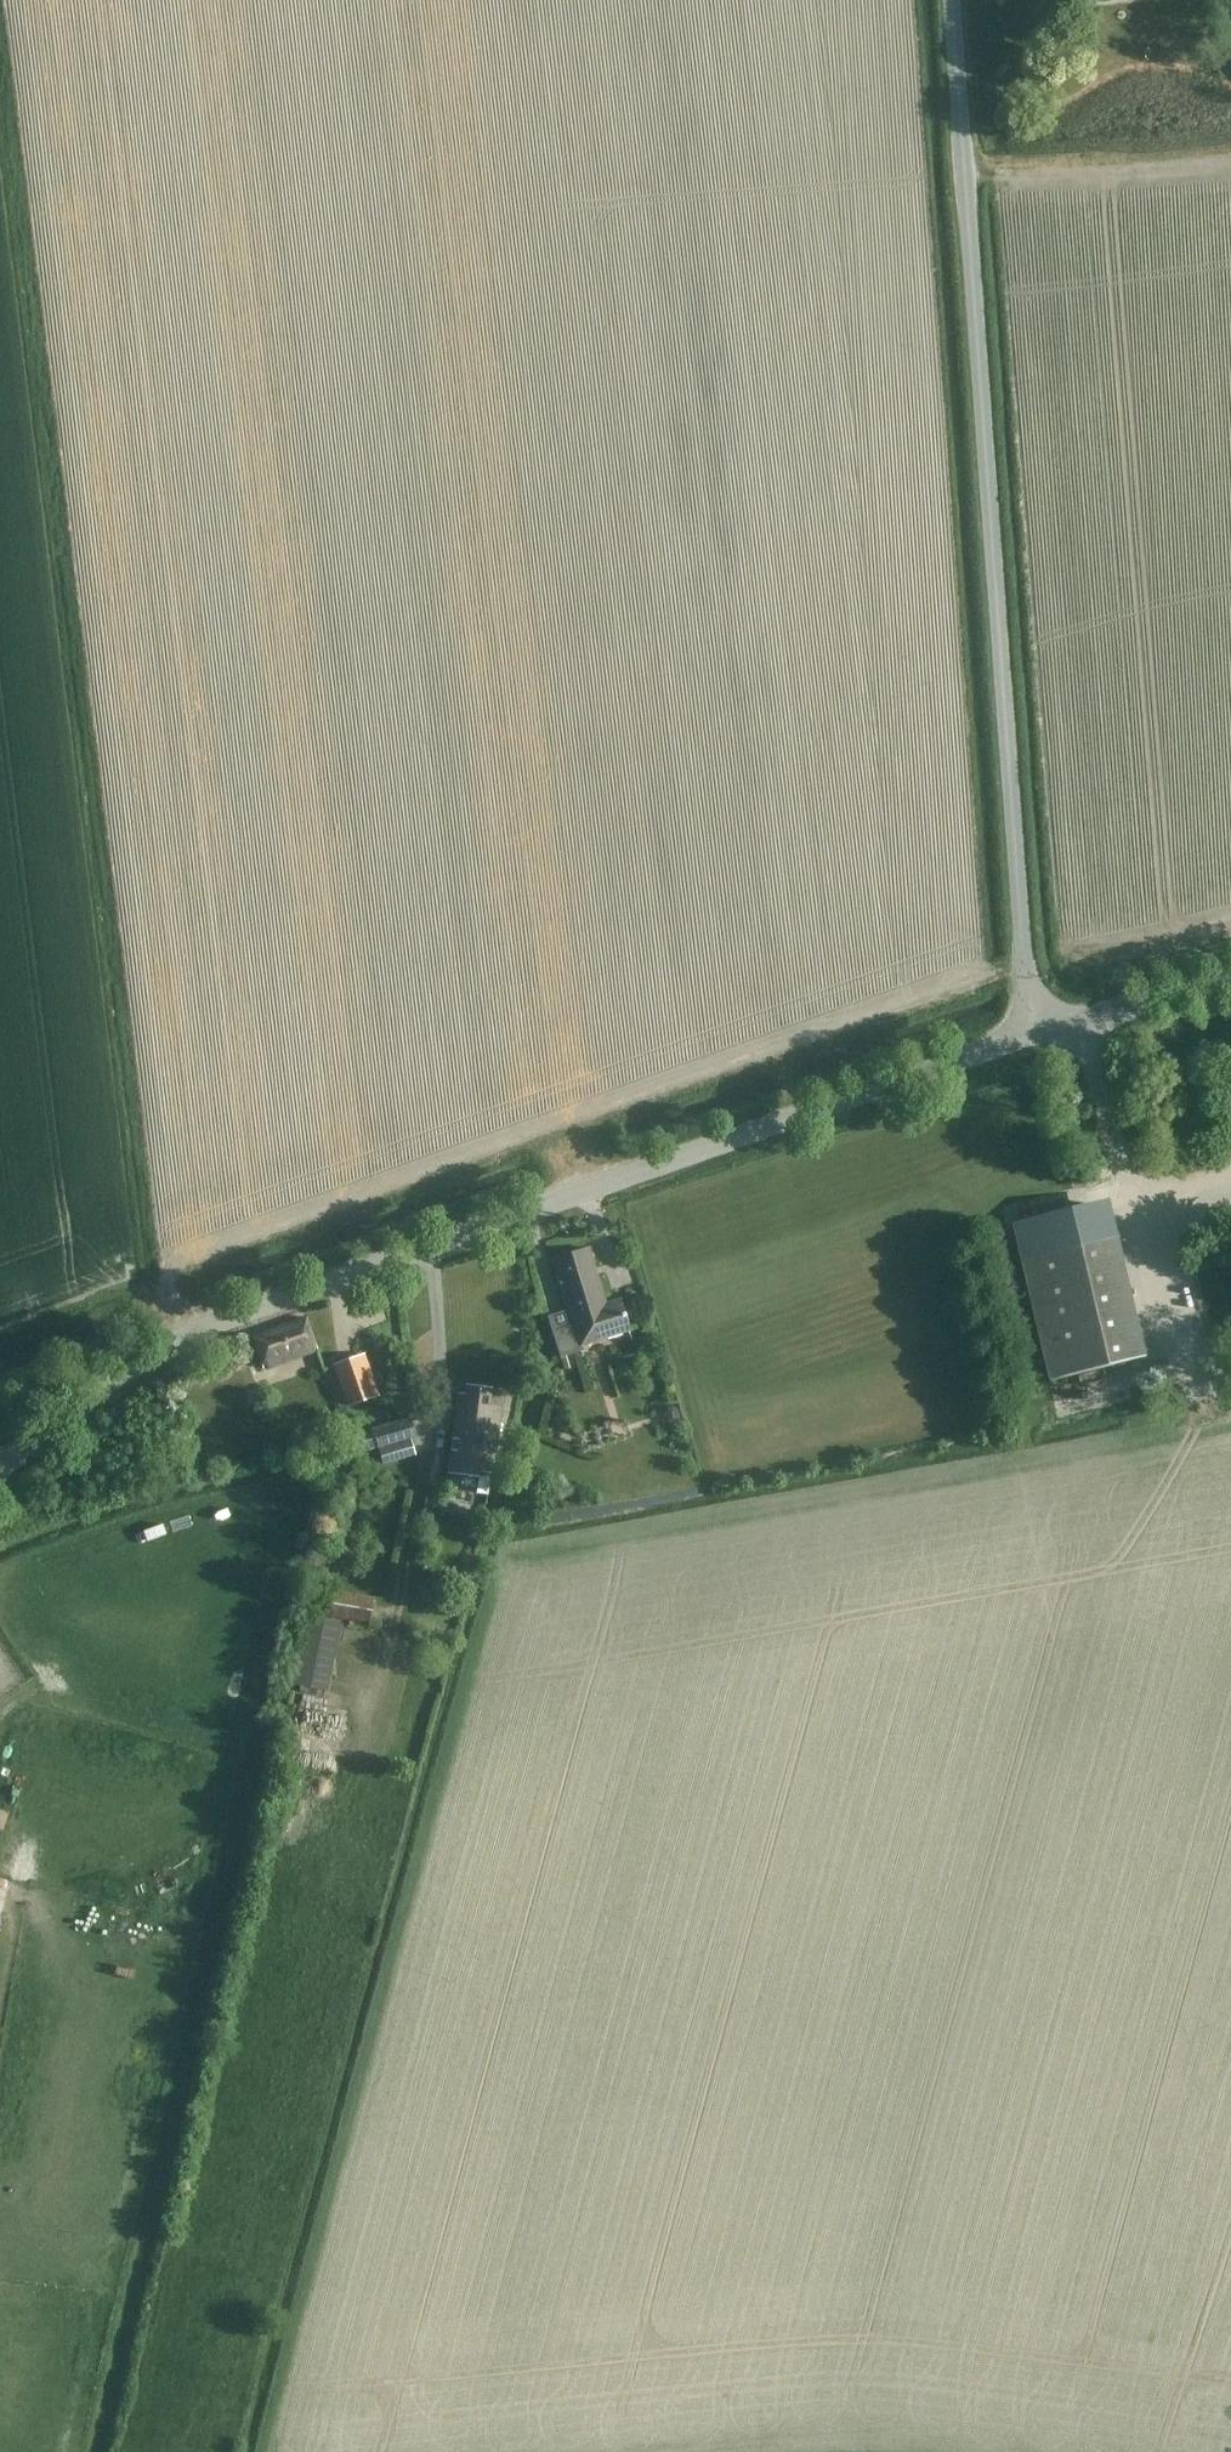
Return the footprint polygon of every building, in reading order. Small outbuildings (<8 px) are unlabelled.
[(1051,1381),(1149,1358),(1121,1238),(1023,1261),(1051,1381)] [(605,1303),(588,1248),(552,1259),(567,1309),(547,1316),(560,1357),(581,1351),(578,1341),(628,1325),(619,1299),(605,1303)] [(262,1366),(317,1348),(306,1317),(252,1336),(262,1366)] [(332,1363),(346,1405),(379,1394),(365,1352),(332,1363)] [(448,1467),(492,1473),(501,1405),(489,1403),(491,1388),(466,1385),(465,1394),(458,1393),(448,1467)] [(410,1418),(372,1429),(378,1447),(383,1464),(415,1454),(411,1438),(416,1436),(410,1418)] [(373,1597),(331,1589),(326,1615),(368,1623),(373,1597)] [(313,1616),(298,1684),(335,1693),(350,1624),(313,1616)]
